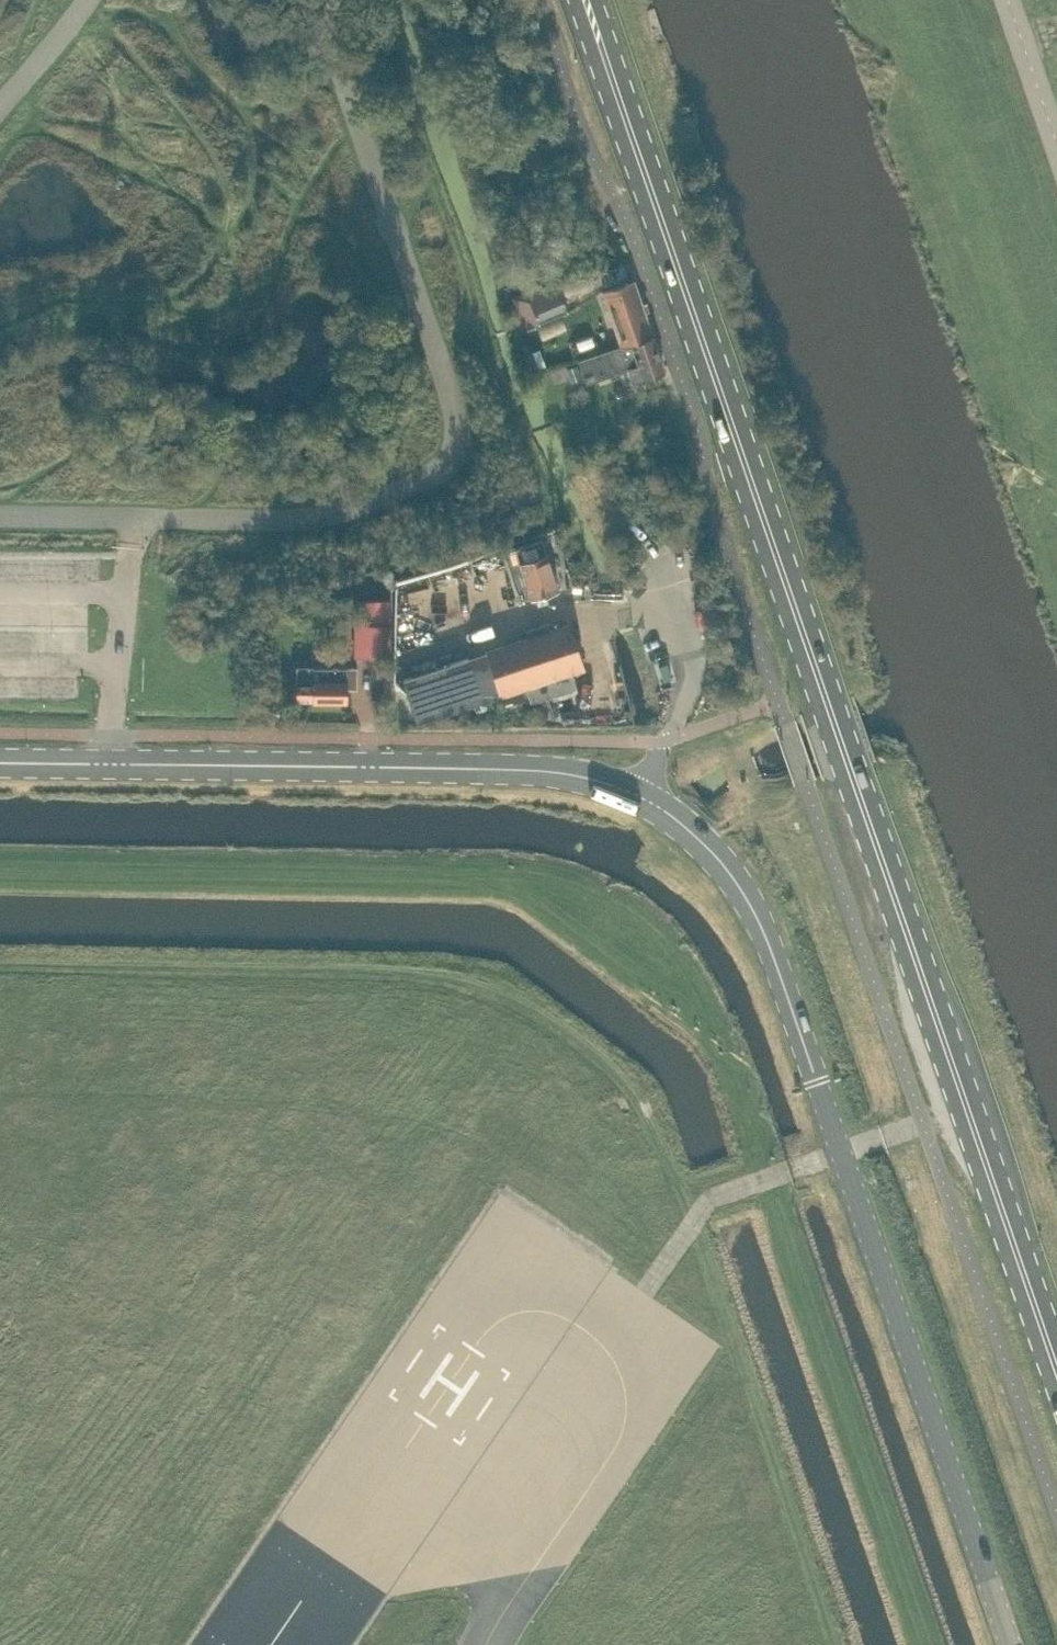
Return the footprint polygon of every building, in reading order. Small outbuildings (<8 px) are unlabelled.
[(564,298),(557,281),(556,278),(543,283),(544,286),(514,298),(526,327),(540,322),(535,310),(564,298)] [(652,333),(637,290),(633,278),(632,279),(604,289),(604,288),(602,289),(621,343),(652,333)] [(633,380),(664,370),(653,334),(579,358),(587,382),(629,368),(633,380)] [(559,588),(545,546),(542,538),(515,547),(519,559),(511,562),(519,588),(527,585),(531,597),(559,588)] [(569,622),(550,628),(547,621),(526,628),(529,635),(403,677),(418,721),(525,686),(530,700),(576,685),(571,670),(584,666),(569,622)] [(363,655),(365,655),(377,656),(377,652),(390,653),(391,624),(358,623),(357,655),(363,655)] [(357,687),(357,666),(314,666),(314,681),(312,681),(312,682),(298,682),(297,697),(314,698),(314,699),(346,700),(347,687),(357,687)] [(505,703),(525,697),(523,691),(504,698),(505,703)]
